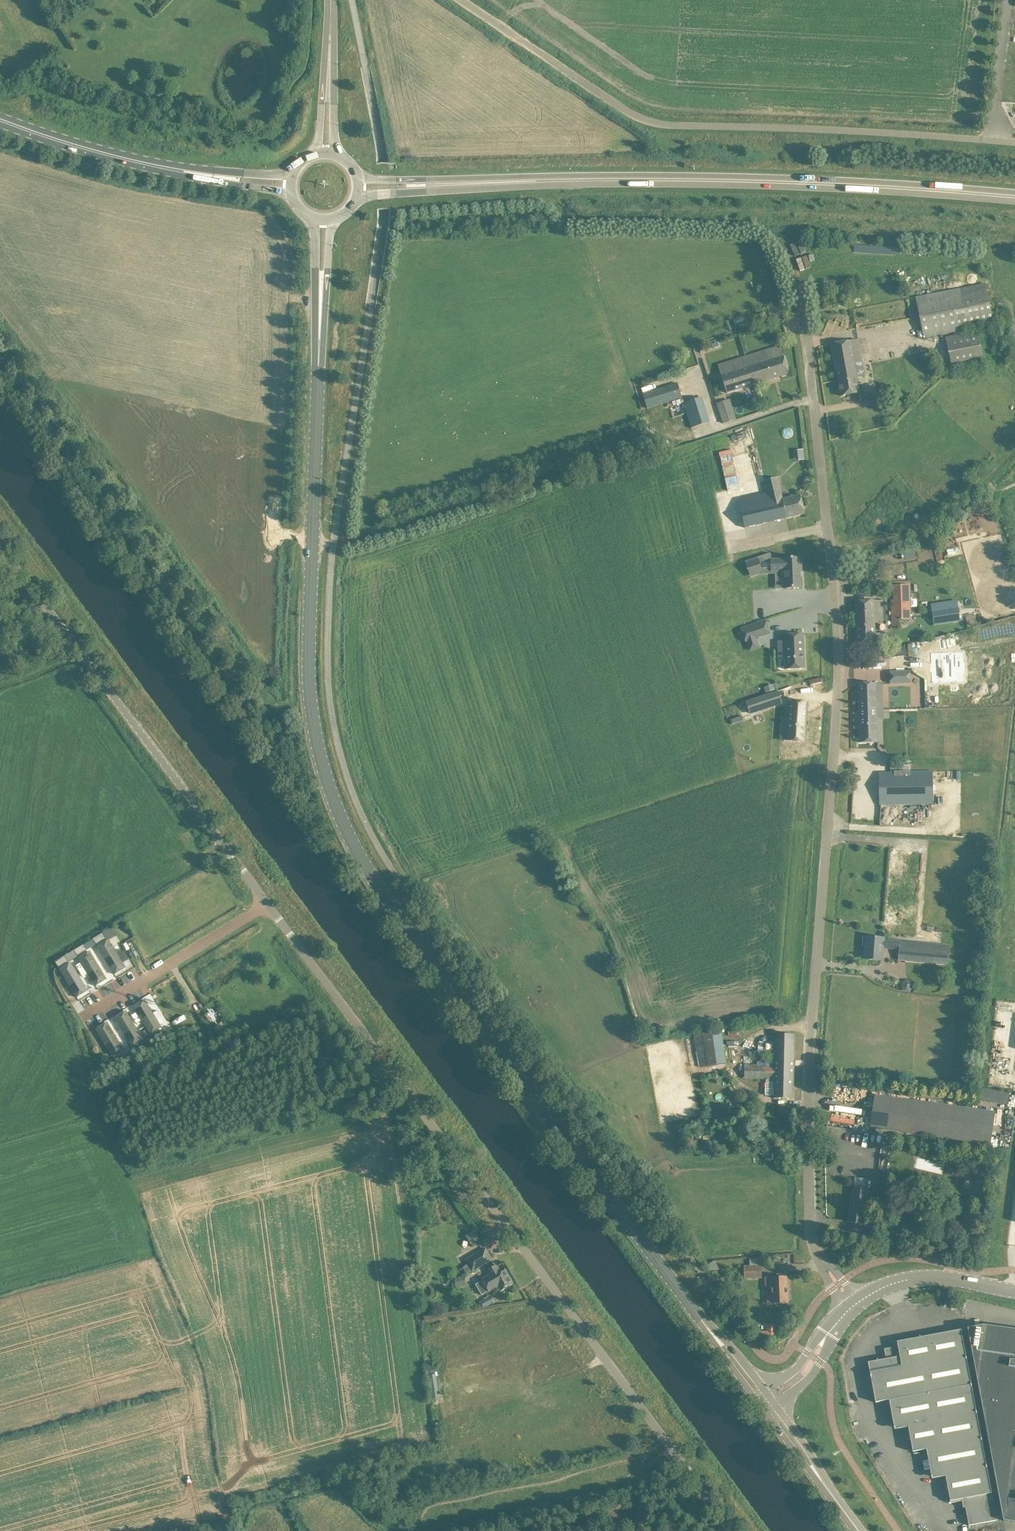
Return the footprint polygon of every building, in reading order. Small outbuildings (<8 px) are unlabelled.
[(916,297),(923,337),(994,324),(986,284),(916,297)] [(946,338),(952,367),(983,361),(977,331),(946,338)] [(843,342),(832,344),(841,396),(860,392),(857,379),(857,378),(855,365),(854,361),(862,360),(858,340),(843,342)] [(726,373),(722,374),(727,393),(789,374),(784,355),(768,360),(765,350),(723,363),(726,373)] [(678,382),(643,394),(647,408),(683,397),(678,382)] [(879,396),(866,398),(867,406),(881,403),(879,396)] [(683,404),(691,427),(710,421),(702,397),(683,404)] [(719,402),(722,416),(728,415),(729,419),(736,418),(732,399),(719,402)] [(798,460),(807,458),(805,448),(796,450),(798,460)] [(769,502),(740,508),(741,510),(744,527),(795,516),(805,513),(801,495),(780,499),(777,488),(780,487),(778,478),(768,480),(765,480),(767,493),(769,502)] [(784,556),(773,557),(773,569),(785,569),(786,586),(803,585),(803,575),(801,575),(801,568),(803,568),(803,555),(784,555),(784,556)] [(758,557),(745,561),(750,575),(762,571),(759,561),(758,557)] [(910,618),(909,584),(893,585),(894,599),(892,599),(892,626),(898,626),(899,619),(910,618)] [(875,621),(883,621),(882,600),(856,601),(857,645),(867,645),(882,644),(882,633),(875,633),(875,621)] [(937,607),(939,624),(959,622),(958,605),(937,607)] [(755,623),(741,628),(745,641),(760,637),(755,623)] [(786,651),(779,652),(779,662),(787,662),(787,674),(806,673),(804,638),(785,639),(786,651)] [(964,650),(930,652),(932,683),(965,681),(964,650)] [(910,671),(890,671),(891,684),(910,683),(910,671)] [(868,683),(858,684),(859,710),(877,709),(877,699),(882,699),(883,699),(882,683),(876,684),(876,683),(868,683)] [(776,692),(744,702),(748,713),(779,703),(776,692)] [(781,728),(780,747),(801,748),(803,708),(785,707),(784,728),(781,728)] [(878,742),(877,709),(859,710),(860,742),(878,742)] [(933,771),(889,772),(879,772),(879,805),(933,804),(933,771)] [(102,933),(93,939),(96,944),(106,938),(102,933)] [(883,938),(863,937),(863,947),(868,947),(867,959),(882,960),(883,947),(899,949),(898,960),(949,964),(950,946),(883,940),(883,938)] [(107,941),(98,946),(115,974),(126,968),(122,962),(117,953),(109,941),(109,940),(107,941)] [(84,944),(74,950),(77,955),(78,955),(85,951),(86,950),(87,950),(85,947),(84,944)] [(79,958),(96,986),(107,979),(90,952),(90,951),(87,953),(86,953),(79,958)] [(65,956),(55,962),(59,967),(63,964),(64,964),(68,961),(67,959),(65,956)] [(64,967),(60,969),(77,997),(88,991),(71,964),(71,963),(65,966),(64,967)] [(145,1000),(134,1006),(137,1010),(151,1034),(159,1029),(162,1028),(157,1020),(162,1017),(158,1010),(153,1013),(145,1000)] [(126,1011),(115,1017),(132,1045),(141,1040),(143,1039),(129,1015),(126,1011)] [(107,1022),(96,1029),(113,1057),(124,1050),(110,1027),(107,1022)] [(222,1022),(214,1028),(217,1033),(225,1027),(222,1022)] [(159,1029),(151,1034),(156,1043),(175,1032),(172,1027),(162,1033),(159,1029)] [(722,1032),(693,1036),(698,1067),(707,1065),(707,1066),(727,1063),(722,1032)] [(753,1060),(753,1064),(744,1064),(744,1078),(766,1078),(766,1095),(774,1095),(774,1097),(793,1098),(794,1034),(775,1033),(774,1060),(757,1060),(757,1061),(753,1060)] [(141,1040),(132,1045),(134,1049),(138,1055),(147,1049),(156,1043),(151,1034),(143,1039),(141,1040)] [(125,1055),(116,1061),(119,1066),(128,1060),(125,1055)] [(982,1101),(1010,1103),(1011,1090),(982,1089),(982,1101)] [(995,1113),(875,1096),(871,1127),(990,1143),(995,1113)] [(835,1110),(863,1114),(864,1109),(836,1105),(835,1110)] [(866,1189),(863,1189),(854,1188),(852,1205),(851,1205),(849,1221),(863,1223),(864,1216),(870,1217),(873,1190),(866,1189)] [(919,1224),(910,1222),(907,1243),(915,1244),(919,1224)] [(925,1222),(920,1245),(925,1246),(930,1223),(925,1222)] [(468,1234),(471,1243),(479,1240),(476,1231),(468,1234)] [(487,1248),(467,1259),(474,1270),(493,1259),(487,1248)] [(749,1259),(749,1266),(744,1266),(745,1278),(761,1277),(761,1258),(749,1259)] [(493,1276),(482,1283),(477,1286),(481,1293),(497,1284),(501,1290),(513,1283),(505,1269),(500,1272),(496,1264),(488,1268),(493,1276)] [(767,1293),(767,1303),(788,1302),(787,1276),(765,1277),(766,1288),(772,1288),(772,1293),(767,1293)] [(465,1277),(454,1278),(455,1286),(466,1284),(465,1277)] [(500,1289),(481,1302),(478,1303),(482,1309),(503,1295),(500,1289)] [(762,1332),(762,1339),(775,1338),(774,1325),(768,1325),(768,1332),(762,1332)] [(1014,1522),(1014,1329),(984,1325),(967,1328),(1004,1520),(1014,1522)] [(964,1498),(969,1525),(997,1520),(961,1329),(897,1341),(898,1346),(884,1349),(886,1358),(868,1362),(876,1402),(889,1400),(894,1427),(908,1424),(913,1451),(927,1449),(932,1476),(945,1473),(950,1501),(964,1498)] [(430,1399),(437,1398),(433,1375),(427,1376),(430,1399)]
